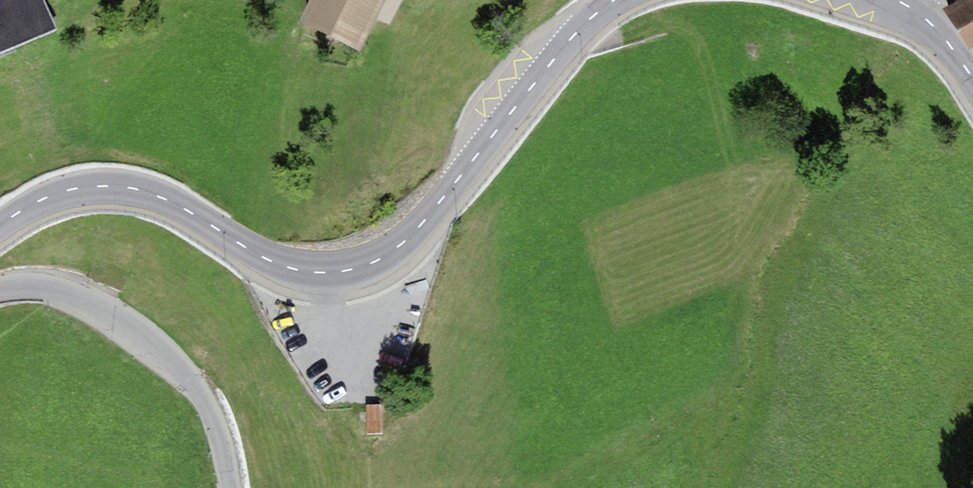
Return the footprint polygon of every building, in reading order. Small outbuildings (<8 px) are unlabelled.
[(299,23),(359,53),(376,19),(385,0),(310,0),(299,23)] [(376,19),(389,26),(402,0),(385,0),(376,19)] [(972,48),(972,0),(958,0),(945,8),(972,49),(972,48)] [(383,408),(369,408),(369,434),(382,434),(383,408)]
